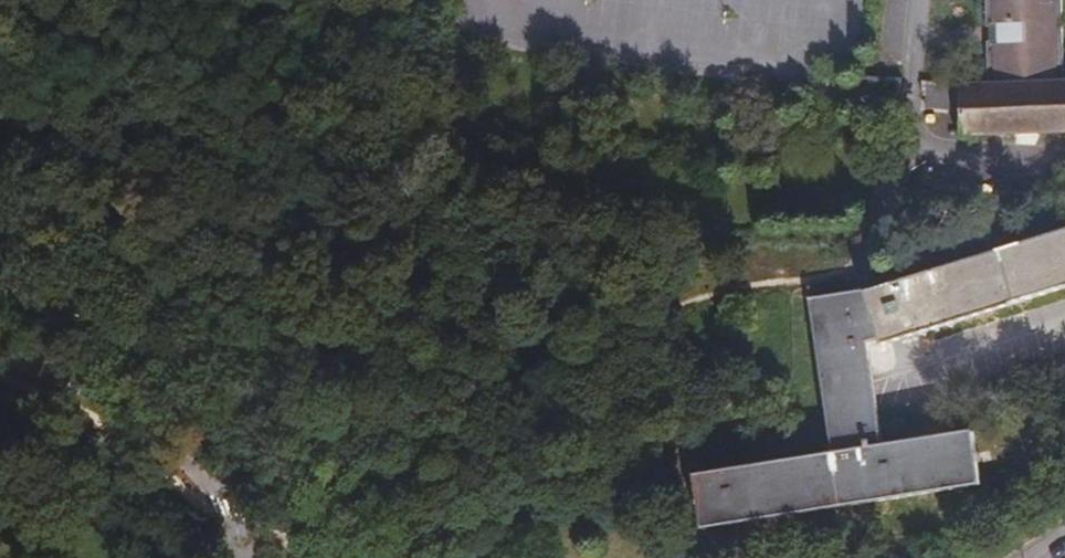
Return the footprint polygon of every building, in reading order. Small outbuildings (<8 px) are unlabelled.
[(983,87),(955,88),(956,141),(1064,139),(1064,84),(1054,85),(1051,0),(979,0),(983,87)] [(967,436),(876,451),(860,348),(1064,291),(1064,234),(863,292),(837,297),(803,303),(825,458),(687,480),(690,499),(696,535),(975,491),(967,436)]
